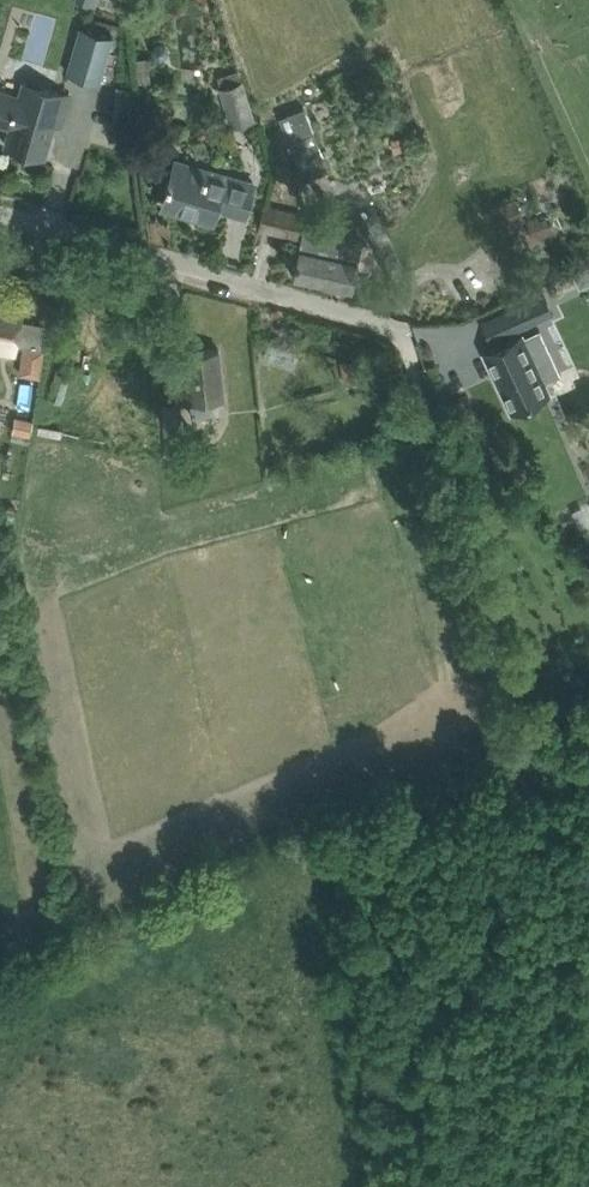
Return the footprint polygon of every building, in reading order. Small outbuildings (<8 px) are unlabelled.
[(99,81),(113,35),(80,26),(67,72),(99,81)] [(154,45),(151,51),(154,57),(160,59),(166,57),(168,51),(166,45),(160,42),(154,45)] [(5,67),(28,72),(31,59),(8,53),(5,67)] [(242,80),(218,88),(231,128),(255,121),(242,80)] [(12,128),(6,147),(44,159),(54,127),(61,130),(70,98),(43,90),(39,104),(0,92),(0,124),(12,128)] [(331,168),(305,105),(279,116),(304,179),(331,168)] [(405,136),(391,138),(393,151),(408,148),(405,136)] [(176,159),(170,179),(163,202),(193,210),(191,215),(212,221),(216,206),(245,214),(254,182),(176,159)] [(302,213),(263,205),(258,228),(297,237),(302,213)] [(304,227),(298,252),(293,275),(352,288),(362,240),(304,227)] [(543,293),(508,308),(518,330),(553,314),(543,293)] [(18,319),(21,306),(0,302),(0,352),(12,354),(14,345),(23,346),(19,374),(39,377),(44,349),(47,324),(18,319)] [(521,333),(483,351),(486,358),(511,411),(522,406),(550,393),(544,381),(561,373),(550,351),(534,358),(521,333)] [(193,401),(195,416),(224,413),(222,396),(225,396),(218,353),(185,359),(191,391),(193,401)] [(583,382),(574,403),(588,410),(588,384),(583,382)] [(306,388),(279,392),(280,402),(308,397),(306,388)] [(14,415),(12,430),(29,433),(32,418),(14,415)] [(182,425),(163,426),(166,455),(185,453),(182,425)]
